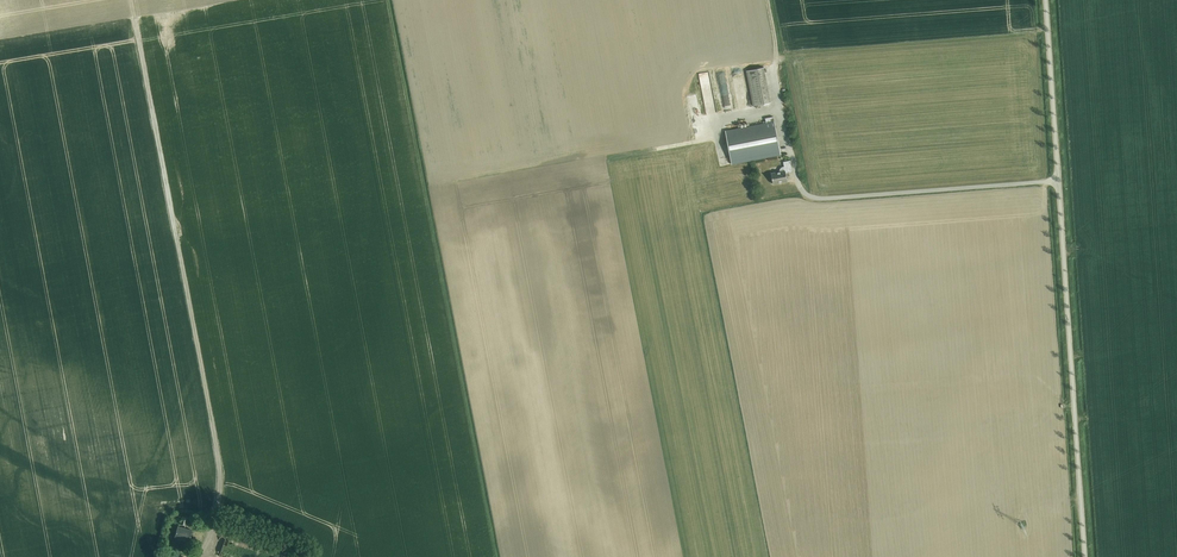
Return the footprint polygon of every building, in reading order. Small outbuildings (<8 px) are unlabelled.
[(746,71),(753,106),(771,103),(764,67),(746,71)] [(712,81),(710,72),(701,73),(702,82),(712,81)] [(731,105),(730,88),(723,89),(724,105),(731,105)] [(725,131),(732,164),(781,155),(773,117),(765,118),(766,123),(725,131)] [(783,162),(784,167),(783,167),(782,167),(781,168),(780,169),(780,170),(780,172),(771,173),(773,184),(787,181),(786,172),(792,171),(792,172),(793,172),(790,160),(783,162)] [(174,538),(189,541),(192,530),(178,526),(174,538)]
